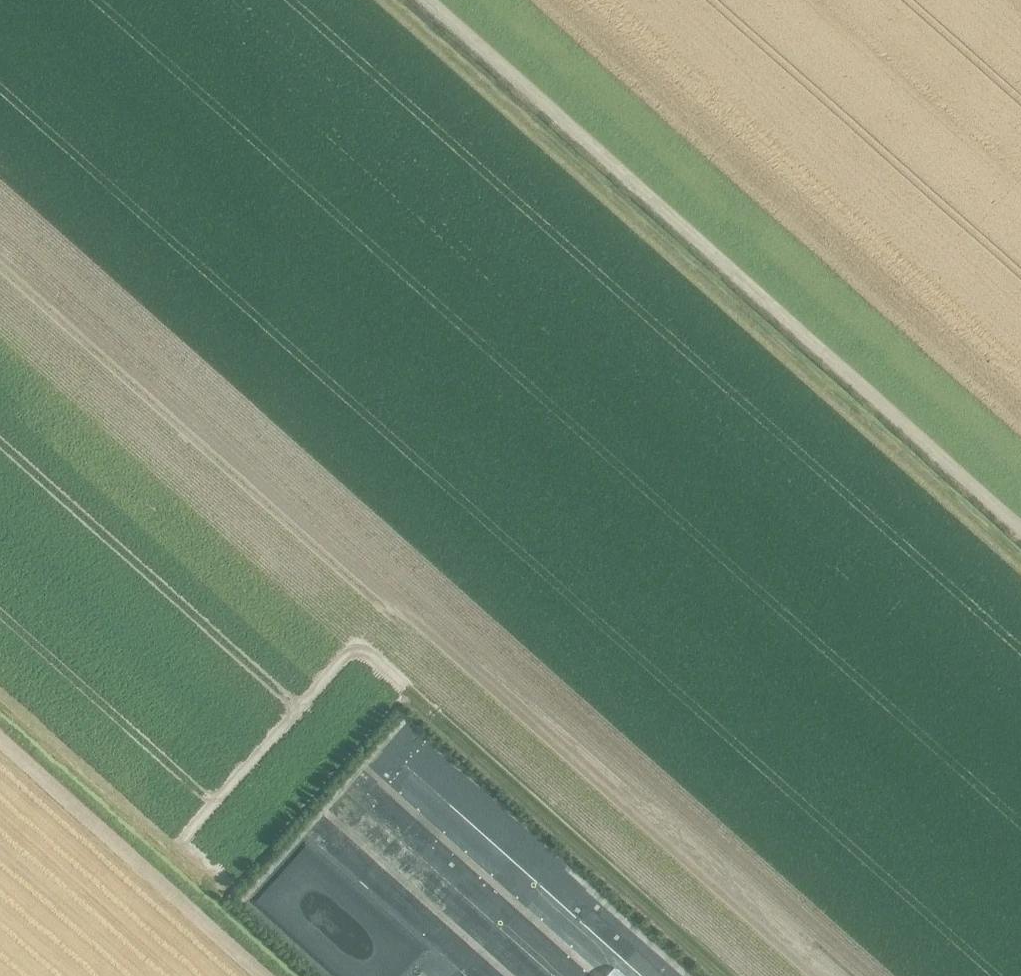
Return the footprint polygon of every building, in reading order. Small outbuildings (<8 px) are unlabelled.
[(618,963),(606,975),(632,975),(618,963)]
